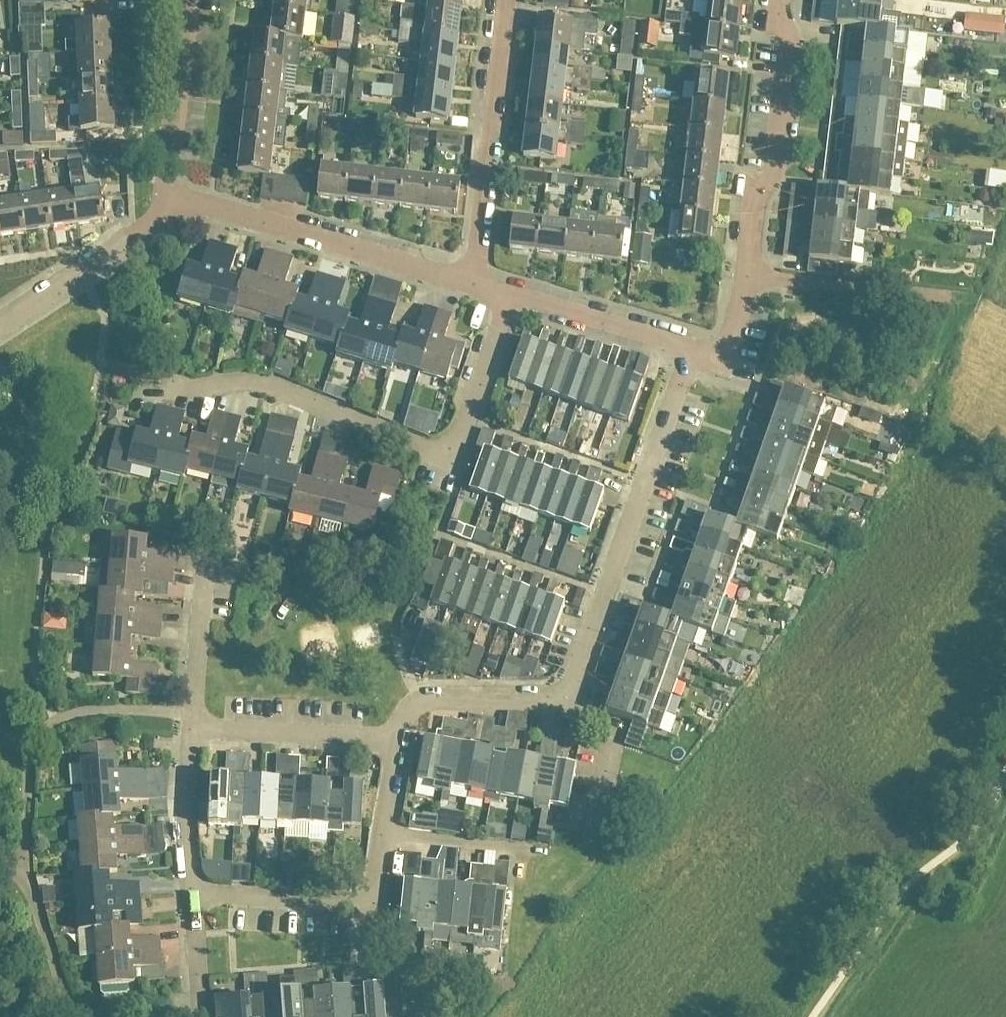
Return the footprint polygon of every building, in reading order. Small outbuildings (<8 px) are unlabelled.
[(274,9),(306,13),(307,0),(275,0),(274,9)] [(354,19),(357,1),(351,0),(347,0),(345,18),(354,19)] [(420,8),(429,9),(460,12),(462,0),(421,0),(420,8)] [(570,8),(583,9),(584,0),(571,0),(570,8)] [(703,0),(693,0),(692,10),(701,12),(703,0)] [(839,8),(881,13),(883,0),(840,0),(839,8)] [(682,15),(681,25),(738,32),(742,5),(710,1),(708,21),(699,20),(700,17),(682,15)] [(44,4),(19,5),(20,28),(45,27),(44,4)] [(820,19),(822,6),(813,5),(811,18),(820,19)] [(400,28),(399,33),(457,40),(460,12),(429,9),(420,8),(418,24),(401,22),(400,28)] [(839,8),(837,27),(841,27),(850,28),(867,30),(899,34),(901,15),(881,13),(839,8)] [(286,39),(302,41),(306,13),(274,9),(274,10),(270,10),(268,25),(272,25),(271,36),(271,37),(286,39)] [(970,15),(969,23),(1001,27),(1002,19),(970,15)] [(354,19),(345,18),(333,16),(330,44),(351,46),(354,19)] [(540,19),(536,47),(568,51),(581,52),(583,35),(596,37),(598,25),(572,22),(572,23),(540,19)] [(969,23),(968,32),(1000,36),(1001,27),(969,23)] [(658,26),(643,24),(641,46),(656,47),(658,26)] [(77,42),(66,43),(66,53),(78,53),(111,52),(110,25),(76,26),(77,28),(77,42)] [(681,25),(679,36),(705,39),(703,56),(721,59),(735,60),(738,32),(681,25)] [(848,41),(850,28),(841,27),(840,40),(848,41)] [(867,30),(865,49),(907,53),(909,35),(867,30)] [(422,63),(454,67),(457,40),(399,33),(398,44),(416,46),(416,43),(424,44),(422,63)] [(286,39),(271,37),(271,36),(254,34),(251,62),(282,66),(286,39)] [(846,59),(848,46),(839,45),(837,58),(846,59)] [(536,47),(533,74),(591,81),(592,70),(575,68),(574,71),(566,70),(568,51),(536,47)] [(865,49),(863,66),(905,71),(907,53),(865,49)] [(78,53),(79,79),(112,78),(111,52),(78,53)] [(339,73),(348,74),(350,56),(341,55),(339,73)] [(703,56),(703,63),(720,66),(721,59),(703,56)] [(19,59),(9,59),(10,78),(19,77),(19,59)] [(27,81),(37,81),(37,62),(27,63),(27,81)] [(248,90),(279,94),(282,66),(251,62),(248,90)] [(393,88),(451,94),(454,67),(422,63),(420,83),(411,82),(412,79),(394,77),(393,88)] [(835,75),(835,76),(844,77),(846,64),(837,63),(835,75)] [(905,71),(863,66),(861,84),(903,89),(905,71)] [(346,92),(348,74),(339,73),(337,91),(346,92)] [(590,92),(591,81),(533,74),(530,102),(562,105),(564,86),(572,87),(572,90),(590,92)] [(694,103),(726,106),(729,78),(697,74),(694,103)] [(642,96),(643,93),(644,78),(635,77),(633,95),(642,96)] [(79,79),(80,105),(113,104),(112,78),(79,79)] [(38,99),(38,93),(37,81),(27,81),(28,99),(38,99)] [(842,95),(843,82),(835,81),(833,94),(842,95)] [(861,84),(858,102),(901,107),(921,109),(923,92),(919,91),(903,89),(861,84)] [(451,94),(393,88),(392,98),(409,101),(410,97),(418,98),(416,119),(447,122),(451,94)] [(248,90),(244,117),(276,121),(290,123),(291,112),(285,112),(287,94),(279,94),(248,90)] [(11,111),(21,111),(20,93),(11,93),(11,111)] [(643,93),(643,106),(657,107),(657,93),(643,93)] [(640,114),(642,96),(633,95),(631,113),(640,114)] [(833,99),(831,112),(846,114),(847,101),(847,100),(841,100),(833,99)] [(559,125),(562,105),(530,102),(527,129),(584,136),(586,125),(568,123),(568,126),(559,125)] [(901,107),(858,102),(856,120),(899,125),(901,107)] [(691,130),(722,134),(726,106),(694,103),(691,130)] [(80,120),(68,120),(68,132),(114,130),(113,104),(80,105),(80,120)] [(308,125),(317,126),(319,108),(310,106),(308,125)] [(21,111),(11,111),(12,130),(22,129),(21,111)] [(241,145),(273,148),(276,121),(244,117),(241,145)] [(831,117),(829,130),(844,131),(845,119),(845,118),(831,117)] [(899,125),(856,120),(854,138),(907,144),(909,126),(899,125)] [(336,131),(354,133),(355,123),(337,121),(336,131)] [(372,135),(373,126),(355,123),(354,133),(372,135)] [(305,143),(315,144),(317,126),(308,125),(305,143)] [(409,139),(410,130),(392,128),(391,137),(409,139)] [(583,147),(584,136),(527,129),(523,157),(555,161),(557,141),(566,142),(565,145),(583,147)] [(427,141),(428,132),(410,130),(409,139),(427,141)] [(687,157),(719,161),(722,134),(691,130),(687,157)] [(30,146),(56,145),(55,132),(30,133),(30,146)] [(626,150),(636,151),(638,133),(628,132),(626,150)] [(436,145),(461,148),(463,136),(438,133),(436,145)] [(836,149),(837,135),(828,135),(827,148),(836,149)] [(854,138),(852,156),(905,162),(907,144),(854,138)] [(270,176),(273,148),(241,145),(238,173),(263,176),(263,175),(270,176)] [(634,169),(636,151),(626,150),(624,168),(634,169)] [(67,152),(67,161),(85,161),(86,151),(67,152)] [(67,161),(67,152),(49,152),(49,162),(67,161)] [(826,152),(825,166),(839,167),(841,154),(826,152)] [(15,163),(34,163),(33,153),(15,153),(15,163)] [(905,162),(852,156),(850,174),(892,179),(903,180),(905,162)] [(684,185),(716,189),(719,161),(687,157),(684,185)] [(346,202),(350,170),(322,167),(318,198),(346,202)] [(377,173),(350,170),(346,202),(373,205),(377,173)] [(824,170),(823,184),(837,186),(839,172),(824,170)] [(522,172),(520,184),(546,187),(547,175),(522,172)] [(404,176),(377,173),(373,205),(401,208),(404,176)] [(892,179),(850,174),(848,192),(860,193),(871,195),(890,197),(892,179)] [(274,176),(270,176),(263,175),(263,176),(260,200),(271,202),(274,176)] [(274,176),(271,202),(283,203),(286,178),(274,176)] [(432,180),(404,176),(401,208),(428,211),(432,180)] [(573,188),(574,178),(556,176),(555,186),(573,188)] [(286,178),(283,203),(294,204),(297,179),(286,178)] [(297,179),(294,204),(306,206),(309,181),(297,179)] [(601,181),(583,179),(582,189),(600,191),(601,181)] [(432,180),(428,211),(456,215),(460,183),(432,180)] [(619,184),(601,181),(600,191),(618,193),(619,184)] [(681,212),(713,216),(716,189),(684,185),(681,212)] [(30,186),(19,188),(21,200),(26,233),(52,230),(47,197),(32,199),(30,186)] [(800,187),(792,186),(790,199),(799,200),(800,187)] [(815,207),(858,212),(869,213),(871,195),(860,193),(848,192),(817,188),(815,207)] [(99,189),(72,193),(77,226),(104,222),(99,189)] [(649,190),(640,189),(638,207),(647,208),(649,190)] [(72,193),(47,197),(52,230),(77,226),(72,193)] [(21,200),(0,203),(0,236),(0,237),(26,233),(21,200)] [(788,216),(797,217),(798,204),(789,203),(788,216)] [(645,226),(647,208),(638,207),(636,225),(645,226)] [(858,212),(815,207),(813,225),(855,230),(858,212)] [(713,216),(681,212),(678,240),(709,244),(713,216)] [(510,250),(538,253),(542,222),(514,218),(510,250)] [(796,222),(787,221),(786,234),(795,235),(796,222)] [(569,225),(542,222),(538,253),(565,257),(569,225)] [(596,228),(569,225),(565,257),(593,260),(596,228)] [(813,225),(811,243),(853,248),(855,230),(813,225)] [(625,232),(596,228),(593,260),(621,263),(625,232)] [(635,237),(634,252),(649,253),(651,238),(635,237)] [(794,240),(785,239),(784,252),(792,253),(794,240)] [(178,300),(205,308),(224,246),(210,242),(202,270),(188,266),(178,300)] [(838,265),(850,266),(851,266),(853,248),(811,243),(807,274),(837,278),(838,265)] [(205,308),(232,316),(233,316),(235,308),(234,308),(242,282),(241,282),(229,278),(237,251),(224,246),(205,308)] [(241,282),(242,282),(234,308),(235,308),(233,316),(258,324),(261,316),(280,255),(266,251),(258,279),(244,274),(241,282)] [(296,299),(299,291),(285,287),(293,259),(280,255),(261,316),(287,324),(288,325),(296,299)] [(288,325),(287,324),(285,332),(312,340),(331,279),(317,275),(309,303),(296,299),(288,325)] [(347,322),(348,323),(350,315),(336,311),(344,283),(331,279),(312,340),(338,348),(339,348),(347,322)] [(348,323),(347,322),(339,348),(338,348),(336,355),(364,364),(382,303),(369,299),(360,326),(348,323)] [(393,364),(401,339),(400,338),(387,335),(396,307),(382,303),(364,364),(391,372),(393,364)] [(393,364),(420,372),(438,311),(425,307),(416,335),(402,331),(400,338),(401,339),(393,364)] [(438,311),(420,372),(447,381),(451,367),(459,369),(466,345),(445,338),(452,315),(438,311)] [(537,346),(538,346),(527,342),(532,328),(526,326),(520,340),(522,341),(508,381),(526,387),(540,347),(537,346)] [(538,346),(537,346),(540,347),(526,387),(543,393),(557,353),(554,352),(555,352),(544,348),(549,334),(543,332),(538,346)] [(557,353),(543,393),(560,399),(574,359),(571,358),(572,358),(561,354),(566,340),(560,337),(555,352),(554,352),(557,353)] [(571,358),(574,359),(560,399),(577,405),(591,365),(588,364),(589,364),(578,360),(586,340),(579,337),(572,358),(571,358)] [(164,351),(174,354),(178,341),(168,338),(164,351)] [(591,365),(577,405),(594,411),(608,371),(605,370),(606,370),(595,366),(603,345),(596,343),(589,364),(588,364),(591,365)] [(608,371),(594,411),(611,417),(625,377),(622,376),(612,372),(620,350),(613,347),(606,370),(605,370),(608,371)] [(622,376),(625,377),(611,417),(629,423),(643,383),(629,378),(631,374),(635,376),(641,356),(631,353),(622,376)] [(786,387),(772,382),(770,389),(784,394),(780,404),(781,404),(779,408),(826,425),(832,410),(830,407),(785,391),(786,387)] [(773,425),(825,444),(831,427),(826,425),(779,408),(781,404),(780,404),(756,395),(752,406),(762,410),(764,406),(778,411),(774,421),(775,421),(773,425)] [(171,411),(166,409),(157,407),(150,435),(137,432),(135,436),(117,432),(108,470),(129,475),(131,467),(156,473),(171,411)] [(191,445),(178,442),(185,414),(171,411),(156,473),(184,480),(185,472),(191,445)] [(768,438),(769,438),(767,442),(819,461),(825,444),(773,425),(775,421),(774,421),(750,412),(746,423),(756,426),(758,423),(772,428),(768,438)] [(185,472),(212,478),(227,416),(214,413),(207,441),(193,437),(191,445),(185,472)] [(212,478),(210,486),(237,493),(246,459),(248,451),(234,448),(241,419),(227,416),(212,478)] [(499,456),(489,452),(495,434),(483,429),(469,467),(477,470),(470,491),(487,497),(501,457),(499,456)] [(763,455),(761,459),(801,473),(813,478),(819,461),(767,442),(769,438),(768,438),(744,429),(741,438),(748,440),(752,440),(766,445),(762,455),(763,455)] [(259,462),(246,459),(237,493),(265,499),(280,437),(266,434),(259,462)] [(298,480),(299,480),(301,472),(287,469),(293,440),(280,437),(265,499),(291,506),(292,506),(298,480)] [(499,456),(501,457),(487,497),(504,503),(518,463),(516,462),(506,459),(510,449),(511,450),(514,441),(505,438),(499,456)] [(795,490),(801,473),(761,459),(763,455),(762,455),(738,446),(736,453),(746,457),(760,462),(756,472),(757,472),(755,476),(795,490)] [(516,462),(518,463),(504,503),(521,509),(535,469),(533,468),(523,464),(528,450),(521,448),(516,462)] [(533,468),(535,469),(521,509),(538,515),(552,475),(550,474),(540,470),(545,456),(538,454),(533,468)] [(312,483),(299,480),(298,480),(292,506),(291,506),(289,514),(317,520),(332,458),(319,455),(312,483)] [(552,475),(538,515),(555,521),(569,481),(567,480),(557,476),(562,462),(563,458),(556,455),(555,460),(550,474),(552,475)] [(332,458),(317,520),(344,527),(353,493),(339,490),(346,461),(332,458)] [(567,480),(569,481),(555,521),(572,527),(586,487),(584,486),(574,482),(580,464),(573,462),(567,480)] [(751,489),(749,493),(789,507),(795,490),(755,476),(757,472),(756,472),(732,463),(729,473),(736,475),(740,473),(754,478),(750,489),(751,489)] [(584,486),(586,487),(572,527),(590,533),(604,493),(591,488),(592,485),(597,486),(602,472),(590,467),(584,486)] [(366,496),(353,493),(344,527),(372,534),(380,500),(394,503),(401,475),(373,468),(366,496)] [(783,524),(789,507),(749,493),(751,489),(750,489),(726,480),(723,487),(748,495),(744,506),(745,506),(743,510),(783,524)] [(737,527),(737,528),(747,531),(747,532),(748,532),(777,542),(783,524),(743,510),(745,506),(744,506),(730,501),(728,507),(742,512),(737,527)] [(704,531),(702,535),(742,549),(748,532),(747,532),(747,531),(737,528),(737,527),(708,517),(711,510),(686,502),(681,517),(690,520),(694,516),(707,521),(703,530),(704,531)] [(696,552),(736,566),(742,549),(702,535),(704,531),(703,530),(679,522),(677,529),(701,537),(697,547),(698,548),(696,552)] [(102,565),(110,565),(174,571),(175,557),(146,554),(147,540),(112,537),(104,537),(102,565)] [(695,554),(691,564),(692,564),(690,569),(730,583),(736,566),(696,552),(698,548),(697,547),(674,539),(670,550),(683,554),(686,553),(687,551),(695,554)] [(430,603),(448,609),(462,569),(459,569),(460,568),(447,564),(454,546),(441,542),(432,565),(431,564),(423,587),(435,591),(430,603)] [(459,569),(462,569),(448,609),(465,615),(479,576),(476,575),(476,574),(466,571),(473,552),(466,550),(460,568),(459,569)] [(686,581),(685,586),(724,600),(730,583),(690,569),(692,564),(691,564),(670,557),(666,568),(674,570),(675,566),(689,571),(686,581)] [(476,575),(479,576),(465,615),(482,621),(496,582),(493,581),(493,580),(483,577),(488,562),(481,560),(476,574),(476,575)] [(107,593),(135,596),(134,596),(142,597),(142,595),(144,582),(169,585),(172,585),(174,571),(110,565),(102,565),(99,592),(107,593)] [(493,581),(496,582),(482,621),(499,627),(513,588),(510,587),(510,586),(500,583),(505,568),(498,566),(493,580),(493,581)] [(49,571),(50,587),(60,587),(60,571),(49,571)] [(510,587),(513,588),(499,627),(516,633),(530,594),(527,593),(527,592),(517,589),(522,574),(515,572),(510,586),(510,587)] [(516,633),(533,639),(547,600),(544,599),(545,598),(536,595),(539,586),(541,584),(544,577),(534,573),(527,592),(527,593),(530,594),(516,633)] [(679,603),(729,621),(735,604),(724,600),(685,586),(686,581),(664,574),(660,585),(668,588),(669,583),(683,588),(680,598),(679,603)] [(544,599),(547,600),(533,639),(550,645),(565,605),(553,601),(556,592),(560,589),(562,583),(551,580),(545,598),(544,599)] [(672,621),(682,624),(683,624),(697,629),(723,639),(729,621),(679,603),(680,598),(657,590),(654,592),(652,598),(653,601),(658,603),(660,599),(677,605),(672,620),(672,621)] [(95,597),(93,614),(97,616),(97,621),(161,626),(162,612),(133,609),(134,596),(135,596),(107,593),(99,592),(99,595),(95,597)] [(630,601),(628,608),(642,613),(638,623),(639,624),(637,628),(688,646),(691,647),(697,629),(683,624),(682,624),(672,621),(672,620),(643,610),(644,606),(630,601)] [(623,622),(622,625),(636,630),(632,640),(633,641),(631,645),(682,663),(688,646),(637,628),(639,624),(638,623),(624,618),(623,622)] [(97,621),(95,649),(130,652),(131,638),(160,640),(161,626),(97,621)] [(422,630),(410,662),(425,667),(437,636),(422,630)] [(682,663),(671,659),(631,645),(633,641),(632,640),(618,635),(616,642),(630,647),(626,657),(627,658),(625,662),(676,680),(682,663)] [(130,652),(95,649),(92,677),(127,680),(126,694),(155,697),(158,668),(129,666),(130,652)] [(620,674),(621,675),(619,679),(670,697),(676,680),(625,662),(627,658),(626,657),(603,649),(600,659),(611,662),(615,661),(624,664),(620,674)] [(614,691),(615,691),(613,696),(664,714),(670,697),(619,679),(621,675),(620,674),(598,666),(594,676),(606,680),(609,678),(618,681),(614,691)] [(664,714),(613,696),(615,691),(614,691),(600,686),(598,693),(612,698),(606,713),(656,731),(660,727),(664,714)] [(660,730),(673,735),(686,701),(673,696),(660,730)] [(426,740),(418,782),(436,785),(435,791),(442,793),(450,794),(451,788),(451,787),(450,787),(451,778),(440,775),(442,760),(441,760),(444,744),(451,743),(455,721),(444,719),(441,732),(437,731),(435,742),(426,740)] [(467,723),(455,721),(451,743),(444,744),(441,760),(442,760),(440,775),(451,778),(450,787),(451,787),(451,788),(468,791),(476,749),(463,747),(467,723)] [(489,752),(476,749),(468,791),(485,794),(484,801),(499,804),(501,797),(501,795),(500,795),(501,786),(488,782),(491,768),(490,767),(493,752),(501,753),(505,730),(493,728),(489,752)] [(501,797),(517,800),(525,758),(512,756),(517,732),(505,730),(501,753),(493,752),(490,767),(491,768),(488,782),(501,786),(500,795),(501,795),(501,797)] [(525,758),(517,800),(535,803),(534,810),(541,811),(549,813),(550,806),(550,805),(549,805),(550,795),(538,792),(540,776),(539,776),(542,760),(550,761),(555,739),(543,737),(541,749),(536,748),(534,760),(525,758)] [(566,741),(555,739),(550,761),(542,760),(539,776),(540,776),(538,792),(550,795),(549,805),(550,805),(550,806),(568,810),(576,768),(562,765),(566,741)] [(80,749),(83,791),(147,786),(146,772),(117,774),(116,760),(114,746),(80,749)] [(230,777),(237,777),(238,755),(226,754),(225,778),(211,777),(208,827),(242,828),(242,822),(243,820),(241,820),(241,811),(227,810),(228,791),(229,791),(230,777)] [(250,756),(238,755),(237,777),(230,777),(229,791),(228,791),(227,810),(241,811),(241,820),(243,820),(242,822),(260,823),(262,780),(249,780),(250,756)] [(281,781),(287,780),(289,758),(277,757),(275,781),(262,780),(260,823),(277,824),(277,830),(292,831),(293,825),(293,823),(291,822),(291,813),(278,812),(279,795),(280,794),(281,781)] [(300,758),(289,758),(287,780),(281,781),(280,794),(279,795),(278,812),(291,813),(291,822),(293,823),(293,825),(310,826),(312,783),(299,782),(300,758)] [(331,783),(338,783),(339,760),(327,760),(326,784),(312,783),(310,826),(327,827),(327,833),(343,834),(343,827),(343,826),(342,825),(342,816),(329,815),(329,797),(331,797),(331,783)] [(351,761),(339,760),(338,783),(331,783),(331,797),(329,797),(329,815),(342,816),(342,825),(343,826),(343,827),(361,828),(363,786),(349,785),(351,761)] [(119,802),(148,800),(147,786),(83,791),(85,819),(113,817),(113,818),(120,817),(119,802)] [(114,831),(113,818),(113,817),(85,819),(77,819),(80,848),(144,843),(143,829),(114,831)] [(82,876),(109,873),(109,874),(117,873),(116,859),(145,857),(144,843),(80,848),(82,875),(82,876)] [(433,918),(421,917),(422,902),(421,902),(423,886),(430,886),(433,861),(421,860),(418,884),(404,883),(400,925),(418,927),(417,933),(433,935),(433,929),(432,928),(433,918)] [(451,930),(455,888),(442,887),(444,863),(433,861),(430,886),(423,886),(421,902),(422,902),(421,917),(433,918),(432,928),(433,929),(433,935),(432,941),(450,943),(451,930)] [(225,868),(212,867),(202,866),(204,874),(209,880),(217,882),(231,883),(232,868),(225,868)] [(483,940),(484,934),(484,933),(482,933),(483,924),(471,923),(472,907),(470,907),(471,891),(480,891),(483,867),(471,866),(469,882),(465,884),(464,889),(455,888),(451,930),(468,932),(467,939),(483,940)] [(482,933),(484,933),(484,934),(502,936),(506,893),(492,892),(494,868),(483,867),(480,891),(471,891),(470,907),(472,907),(471,923),(483,924),(482,933)] [(110,887),(109,874),(109,873),(82,876),(82,875),(74,876),(76,904),(140,899),(139,885),(110,887)] [(114,929),(114,928),(129,927),(142,926),(140,899),(76,904),(78,932),(94,931),(94,930),(114,929)] [(332,935),(332,922),(319,922),(318,934),(332,935)] [(96,958),(160,953),(159,939),(130,942),(129,927),(114,928),(114,929),(94,930),(94,931),(96,958)] [(163,949),(165,966),(183,964),(182,948),(163,949)] [(161,967),(160,953),(96,958),(99,986),(100,986),(101,994),(104,997),(126,995),(129,992),(128,984),(134,984),(133,970),(161,967)] [(357,989),(355,973),(356,973),(356,968),(343,969),(344,987),(342,990),(332,991),(334,1016),(353,1016),(352,1006),(353,1006),(352,990),(357,989)] [(301,1009),(303,1008),(301,993),(307,992),(305,971),(293,972),(294,979),(280,980),(281,995),(282,995),(284,1016),(302,1016),(301,1009)] [(332,991),(319,992),(317,971),(305,971),(307,992),(301,993),(303,1008),(301,1009),(302,1016),(334,1016),(332,991)] [(355,973),(357,989),(352,990),(353,1006),(352,1006),(353,1016),(385,1016),(385,1010),(383,987),(365,988),(364,973),(356,973),(355,973)] [(282,995),(281,995),(268,996),(267,974),(255,975),(257,996),(250,997),(252,1012),(250,1012),(250,1016),(284,1016),(282,995)] [(250,1012),(252,1012),(250,997),(257,996),(255,975),(243,976),(245,998),(216,1000),(217,1016),(250,1016),(250,1012)] [(385,1010),(385,1016),(403,1016),(402,1008),(385,1010)]
